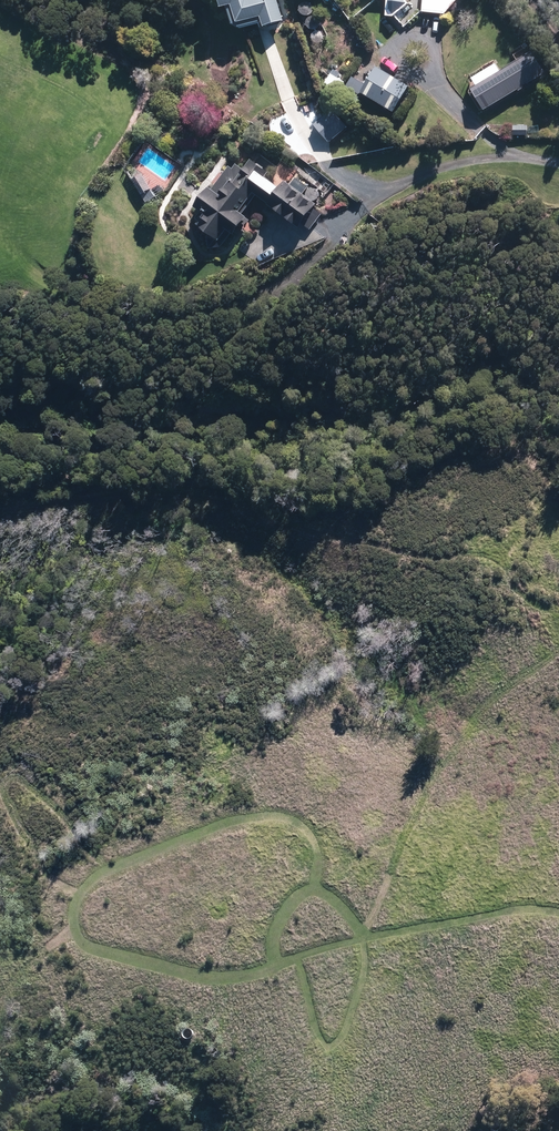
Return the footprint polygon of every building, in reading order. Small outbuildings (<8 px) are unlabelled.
[(280,0),(226,0),(227,5),(237,2),(242,22),(263,16),(267,25),(286,20),(280,0)] [(389,16),(397,17),(405,27),(423,11),(445,14),(458,0),(390,0),(389,16)] [(538,47),(474,89),(487,111),(552,68),(538,47)] [(411,86),(378,66),(368,84),(363,92),(395,111),(411,86)] [(345,81),(334,73),(328,84),(340,90),(345,81)] [(368,84),(353,77),(347,88),(361,95),(368,84)] [(332,111),(314,125),(328,142),(346,127),(332,111)] [(254,193),(311,231),(323,214),(315,208),(318,204),(287,181),(282,186),(268,176),(271,171),(253,159),(238,182),(234,179),(222,194),(212,187),(199,207),(208,212),(198,225),(209,232),(210,249),(225,245),(235,232),(239,234),(252,216),(242,210),(254,193)] [(157,194),(143,172),(133,179),(146,201),(157,194)]
